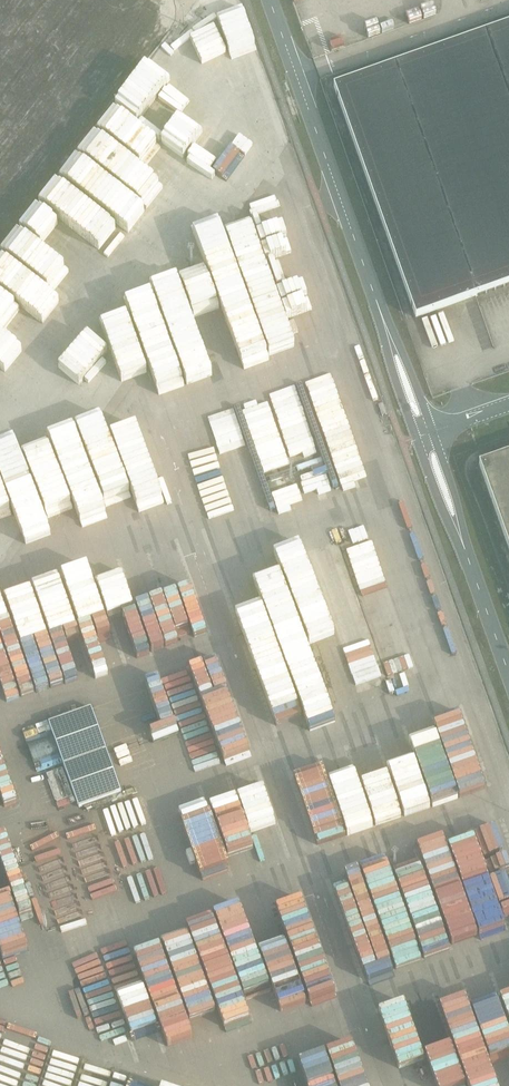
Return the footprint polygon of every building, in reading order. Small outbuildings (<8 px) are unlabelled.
[(334,87),(368,182),(416,318),(508,285),(508,24),(334,87)] [(140,215),(143,222),(154,217),(151,210),(140,215)] [(158,322),(140,347),(159,360),(177,335),(158,322)] [(215,430),(233,494),(262,485),(262,470),(262,468),(273,465),(276,465),(277,429),(268,396),(243,404),(242,408),(248,426),(247,434),(244,435),(244,433),(241,422),(241,423),(238,415),(241,414),(240,409),(234,408),(209,416),(215,436),(215,430)] [(304,405),(278,414),(297,471),(310,466),(307,457),(324,451),(310,411),(307,412),(304,405)] [(334,486),(364,477),(344,415),(318,423),(328,453),(323,454),(334,486)] [(198,454),(211,451),(208,440),(205,429),(191,432),(193,442),(198,441),(200,450),(198,450),(198,454)] [(479,464),(508,549),(508,454),(479,464)] [(92,510),(104,506),(100,497),(88,501),(92,510)] [(349,553),(373,546),(370,536),(346,544),(349,553)] [(146,543),(120,550),(135,602),(161,594),(146,543)] [(341,554),(315,562),(325,594),(329,593),(331,600),(336,599),(339,607),(335,609),(338,621),(337,622),(339,629),(354,625),(355,631),(361,629),(365,643),(367,642),(341,554)] [(302,577),(288,581),(299,618),(319,612),(318,608),(323,606),(311,565),(299,568),(302,577)] [(165,690),(134,700),(145,733),(176,723),(165,690)] [(178,713),(184,740),(209,734),(200,696),(183,700),(186,711),(178,713)] [(121,792),(91,708),(49,723),(79,807),(121,792)] [(198,780),(187,782),(188,791),(200,788),(198,780)] [(468,865),(437,874),(444,895),(436,898),(441,914),(466,906),(460,886),(473,882),(468,865)] [(40,923),(32,893),(0,902),(0,934),(40,923)] [(393,963),(418,956),(403,904),(389,908),(391,916),(396,915),(399,923),(396,924),(397,930),(403,928),(405,934),(386,940),(393,963)] [(357,954),(383,946),(378,930),(352,938),(357,954)] [(186,998),(197,1034),(222,1027),(211,990),(186,998)] [(484,1036),(491,1067),(498,1065),(494,1047),(501,1045),(505,1061),(508,1060),(508,1036),(504,1037),(503,1032),(484,1036)] [(0,1057),(0,1081),(18,1076),(12,1054),(0,1057)] [(332,1061),(337,1082),(363,1075),(358,1055),(332,1061)] [(329,1063),(303,1070),(307,1085),(335,1085),(329,1063)]
